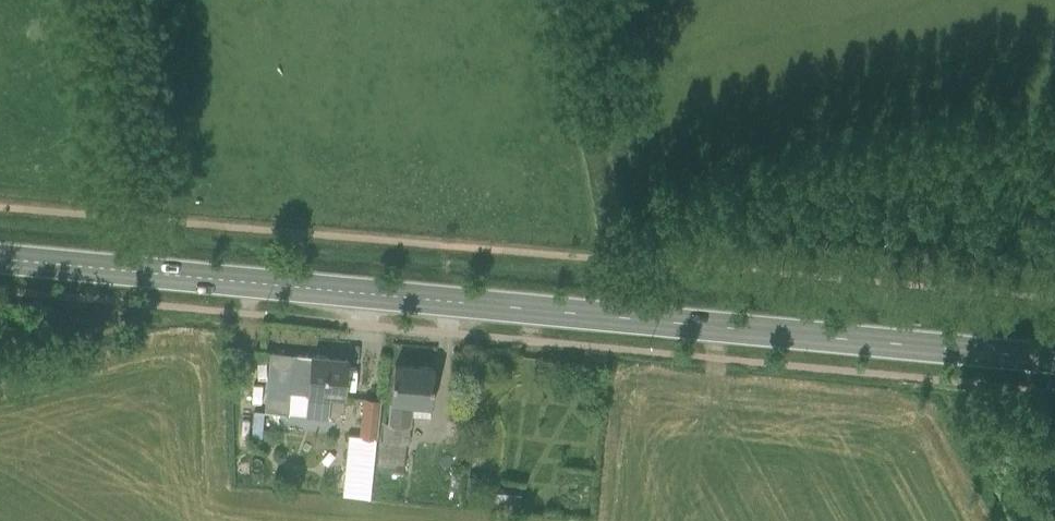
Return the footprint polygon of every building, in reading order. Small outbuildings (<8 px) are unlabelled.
[(307,394),(305,418),(328,420),(329,411),(342,412),(347,360),(270,353),(264,412),(287,415),(290,393),(307,394)] [(359,438),(349,437),(343,498),(369,500),(384,365),(367,363),(359,438)] [(376,473),(402,477),(406,445),(408,445),(412,417),(429,419),(435,368),(395,365),(388,424),(384,424),(382,442),(380,442),(376,473)] [(263,413),(253,412),(251,437),(261,438),(263,413)] [(259,477),(252,458),(234,465),(242,483),(259,477)] [(468,477),(466,499),(476,500),(478,479),(468,477)]
